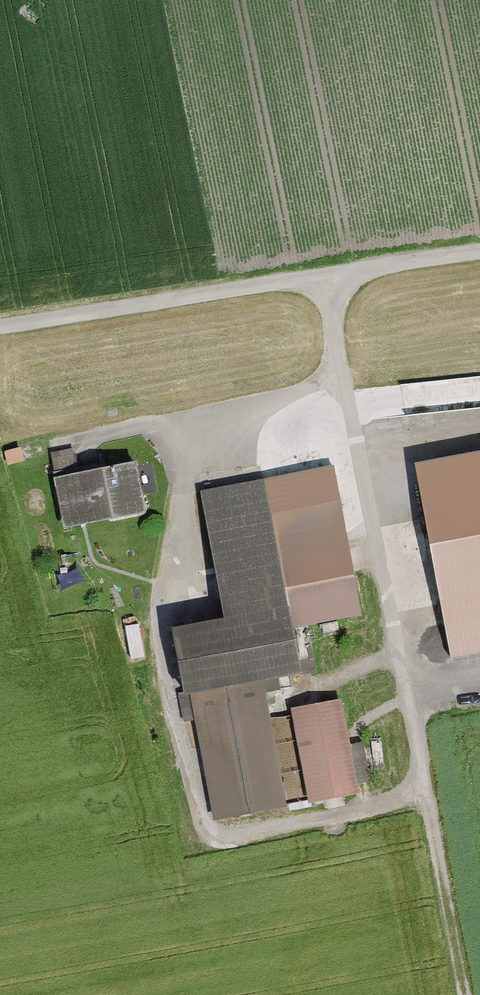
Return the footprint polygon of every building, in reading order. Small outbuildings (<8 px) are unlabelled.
[(112,518),(144,512),(134,462),(55,478),(63,519),(110,509),(112,518)] [(218,817),(282,805),(261,692),(278,689),(276,676),(300,671),(295,643),(310,640),(307,626),(293,628),(292,627),(361,614),(340,504),(333,467),(200,492),(224,619),(173,629),(185,692),(179,693),(184,721),(199,718),(218,817)] [(419,483),(451,658),(479,653),(479,472),(419,483)] [(139,624),(125,626),(131,659),(144,656),(139,624)] [(314,800),(353,792),(336,701),(297,709),(314,800)]
